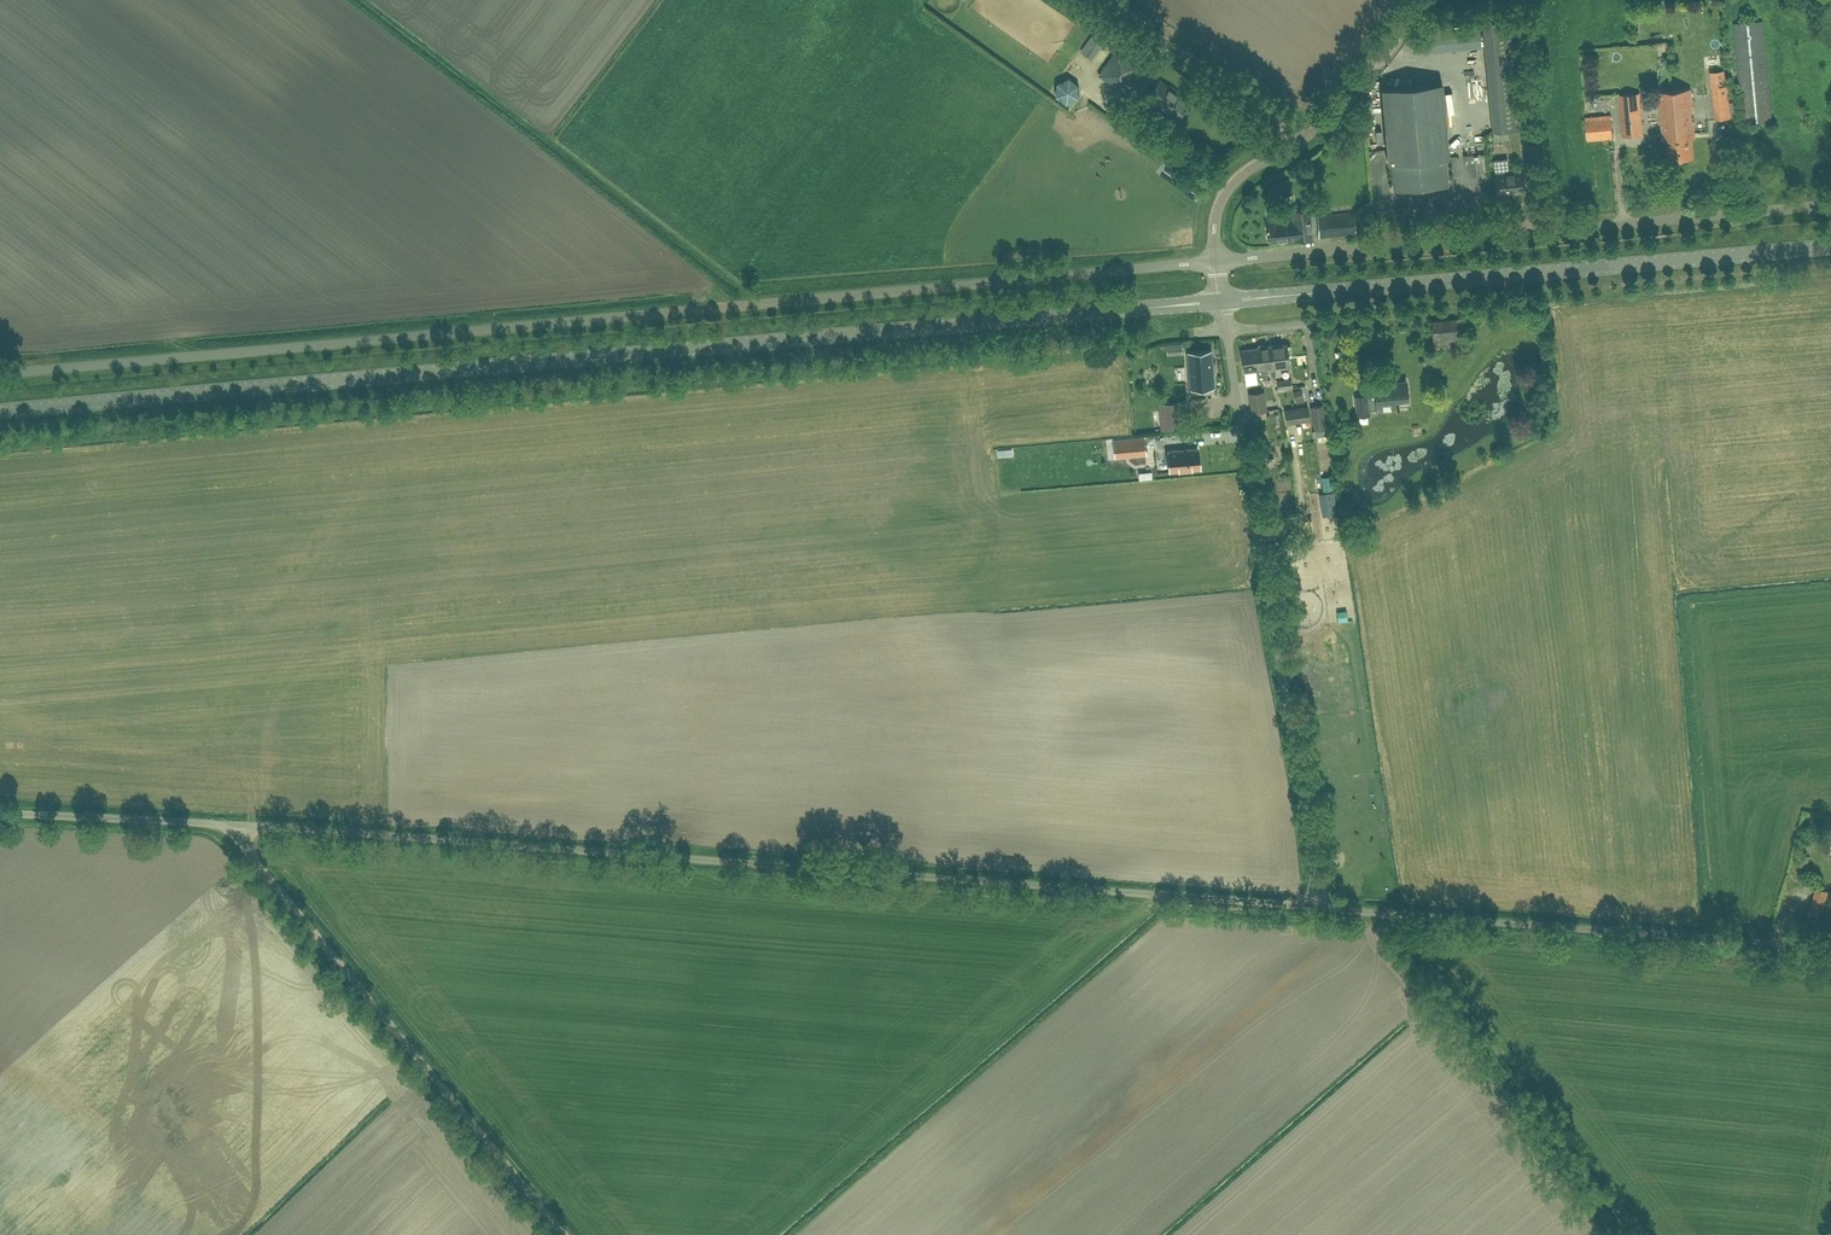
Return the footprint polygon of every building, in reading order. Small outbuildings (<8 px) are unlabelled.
[(1743,123),(1772,120),(1763,19),(1734,22),(1743,123)] [(1090,59),(1101,43),(1094,38),(1083,53),(1090,59)] [(1117,49),(1099,75),(1117,88),(1135,62),(1117,49)] [(1189,101),(1160,80),(1147,97),(1160,107),(1160,108),(1176,119),(1189,101)] [(1060,82),(1062,101),(1079,100),(1078,81),(1060,82)] [(1442,83),(1381,89),(1387,162),(1390,162),(1392,187),(1448,182),(1446,157),(1449,157),(1442,83)] [(1715,118),(1730,117),(1728,84),(1712,86),(1715,118)] [(1478,87),(1466,86),(1465,93),(1477,95),(1478,87)] [(1674,89),(1680,157),(1692,156),(1690,137),(1695,137),(1690,88),(1674,89)] [(1680,157),(1674,89),(1658,91),(1662,139),(1667,139),(1668,158),(1680,157)] [(1622,135),(1642,133),(1639,92),(1618,94),(1622,135)] [(1600,98),(1588,99),(1588,109),(1601,108),(1600,98)] [(1115,116),(1121,108),(1115,103),(1108,111),(1115,116)] [(1613,137),(1610,116),(1585,118),(1587,139),(1613,137)] [(1539,144),(1527,145),(1529,162),(1541,160),(1539,144)] [(1507,159),(1494,160),(1495,171),(1497,171),(1498,173),(1495,173),(1497,194),(1508,193),(1508,192),(1524,190),(1522,171),(1505,173),(1505,170),(1508,170),(1507,159)] [(1267,219),(1268,227),(1266,227),(1266,230),(1268,230),(1268,234),(1267,235),(1267,239),(1269,239),(1269,242),(1311,238),(1309,209),(1292,210),(1294,223),(1279,224),(1279,221),(1268,222),(1267,219)] [(1319,237),(1355,234),(1353,212),(1317,215),(1319,237)] [(1457,337),(1464,337),(1463,328),(1457,330),(1455,317),(1429,320),(1433,343),(1433,349),(1455,347),(1458,347),(1457,337)] [(1258,347),(1256,347),(1258,360),(1254,361),(1256,370),(1255,370),(1255,371),(1256,371),(1258,381),(1267,379),(1266,370),(1269,370),(1268,369),(1267,369),(1266,357),(1271,356),(1269,346),(1265,346),(1265,345),(1263,344),(1258,345),(1257,346),(1258,347)] [(1269,370),(1290,367),(1288,355),(1291,353),(1290,346),(1286,345),(1286,344),(1269,346),(1271,356),(1266,357),(1267,369),(1268,369),(1269,370)] [(1258,360),(1256,347),(1241,350),(1244,373),(1255,371),(1255,370),(1256,370),(1254,361),(1258,360)] [(1187,352),(1188,368),(1190,388),(1214,386),(1213,373),(1215,370),(1215,363),(1212,361),(1211,350),(1187,352)] [(1285,388),(1292,387),(1291,379),(1284,380),(1285,388)] [(1277,389),(1285,388),(1284,380),(1276,381),(1277,389)] [(1368,409),(1398,406),(1397,399),(1407,398),(1405,380),(1373,383),(1374,394),(1355,396),(1356,415),(1369,414),(1368,409)] [(1248,392),(1251,411),(1265,409),(1263,390),(1248,392)] [(1179,427),(1177,409),(1176,402),(1158,404),(1159,411),(1161,429),(1179,427)] [(1325,428),(1322,405),(1311,407),(1314,429),(1325,428)] [(1309,419),(1308,407),(1285,410),(1287,423),(1309,419)] [(1144,438),(1114,441),(1115,455),(1146,452),(1144,438)] [(1170,471),(1199,468),(1197,448),(1168,450),(1170,471)] [(1273,461),(1264,460),(1263,473),(1272,474),(1273,461)] [(1817,888),(1813,909),(1823,912),(1828,890),(1817,888)]
